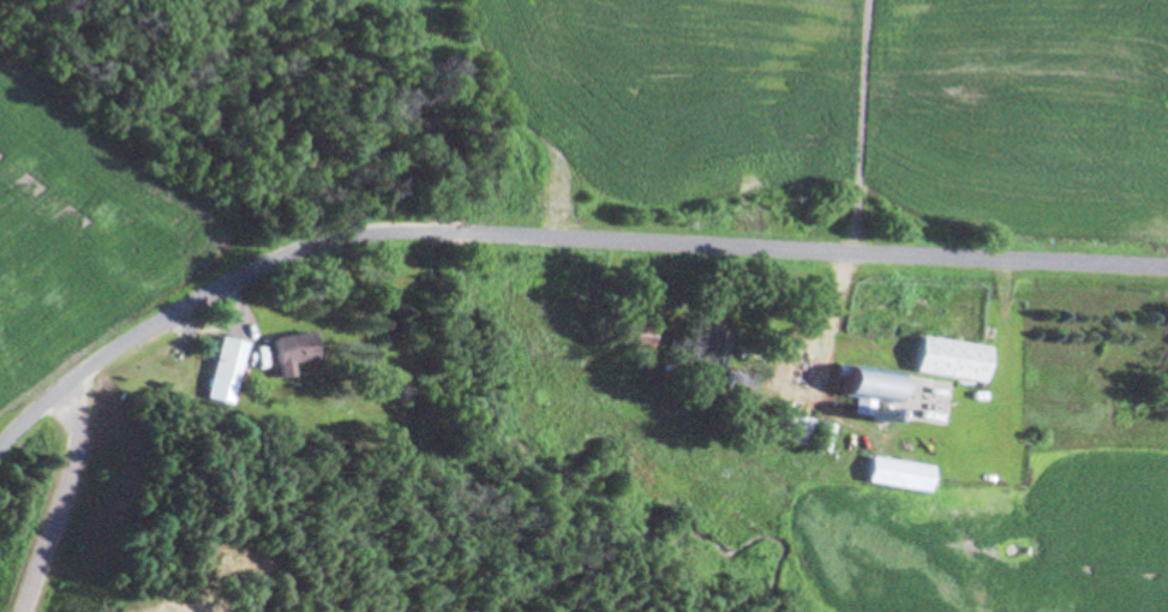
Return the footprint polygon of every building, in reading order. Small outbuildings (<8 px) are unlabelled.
[(730,370),(736,331),(707,326),(703,351),(710,352),(708,366),(730,370)] [(624,329),(624,346),(657,346),(657,329),(624,329)] [(295,361),(320,357),(317,330),(276,335),(282,376),(297,373),(295,361)] [(915,370),(989,381),(995,346),(921,334),(915,370)] [(213,398),(240,403),(251,340),(225,335),(213,398)] [(766,438),(810,445),(814,416),(770,409),(766,438)] [(935,489),(938,464),(872,456),(868,480),(935,489)]
